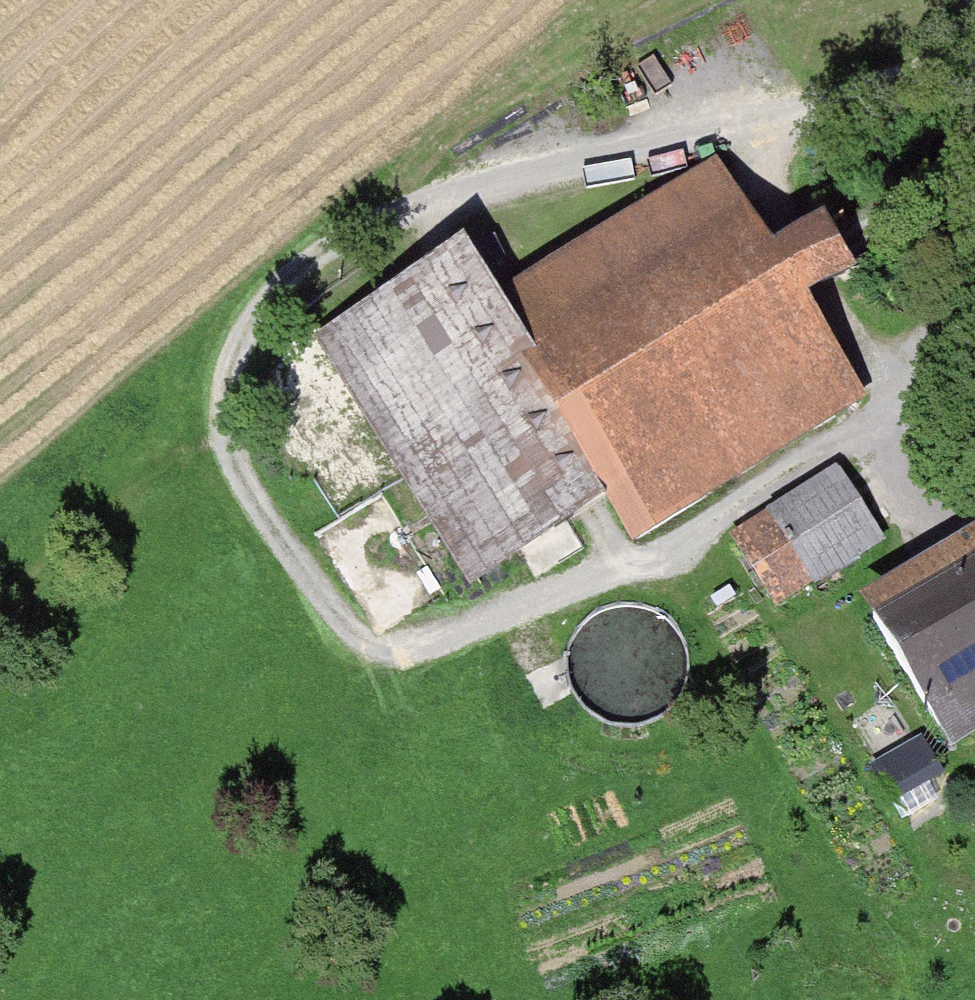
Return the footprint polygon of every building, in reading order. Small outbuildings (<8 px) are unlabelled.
[(779,241),(722,150),(513,282),(644,488),(667,523),(875,392),(813,293),(825,285),(856,266),(840,239),(823,213),(792,233),(779,241)] [(476,223),(334,313),(503,578),(644,488),(513,282),(476,223)] [(903,541),(846,452),(733,524),(789,613),(903,541)] [(877,614),(965,753),(974,747),(974,551),(877,614)] [(673,712),(686,699),(695,682),(698,663),(695,646),(687,631),(675,619),(660,611),(641,608),(622,611),(606,620),(593,635),(586,653),(585,672),(590,690),(602,705),(617,716),(636,721),(655,720),(673,712)] [(924,828),(974,796),(974,770),(945,723),(882,762),(924,828)]
